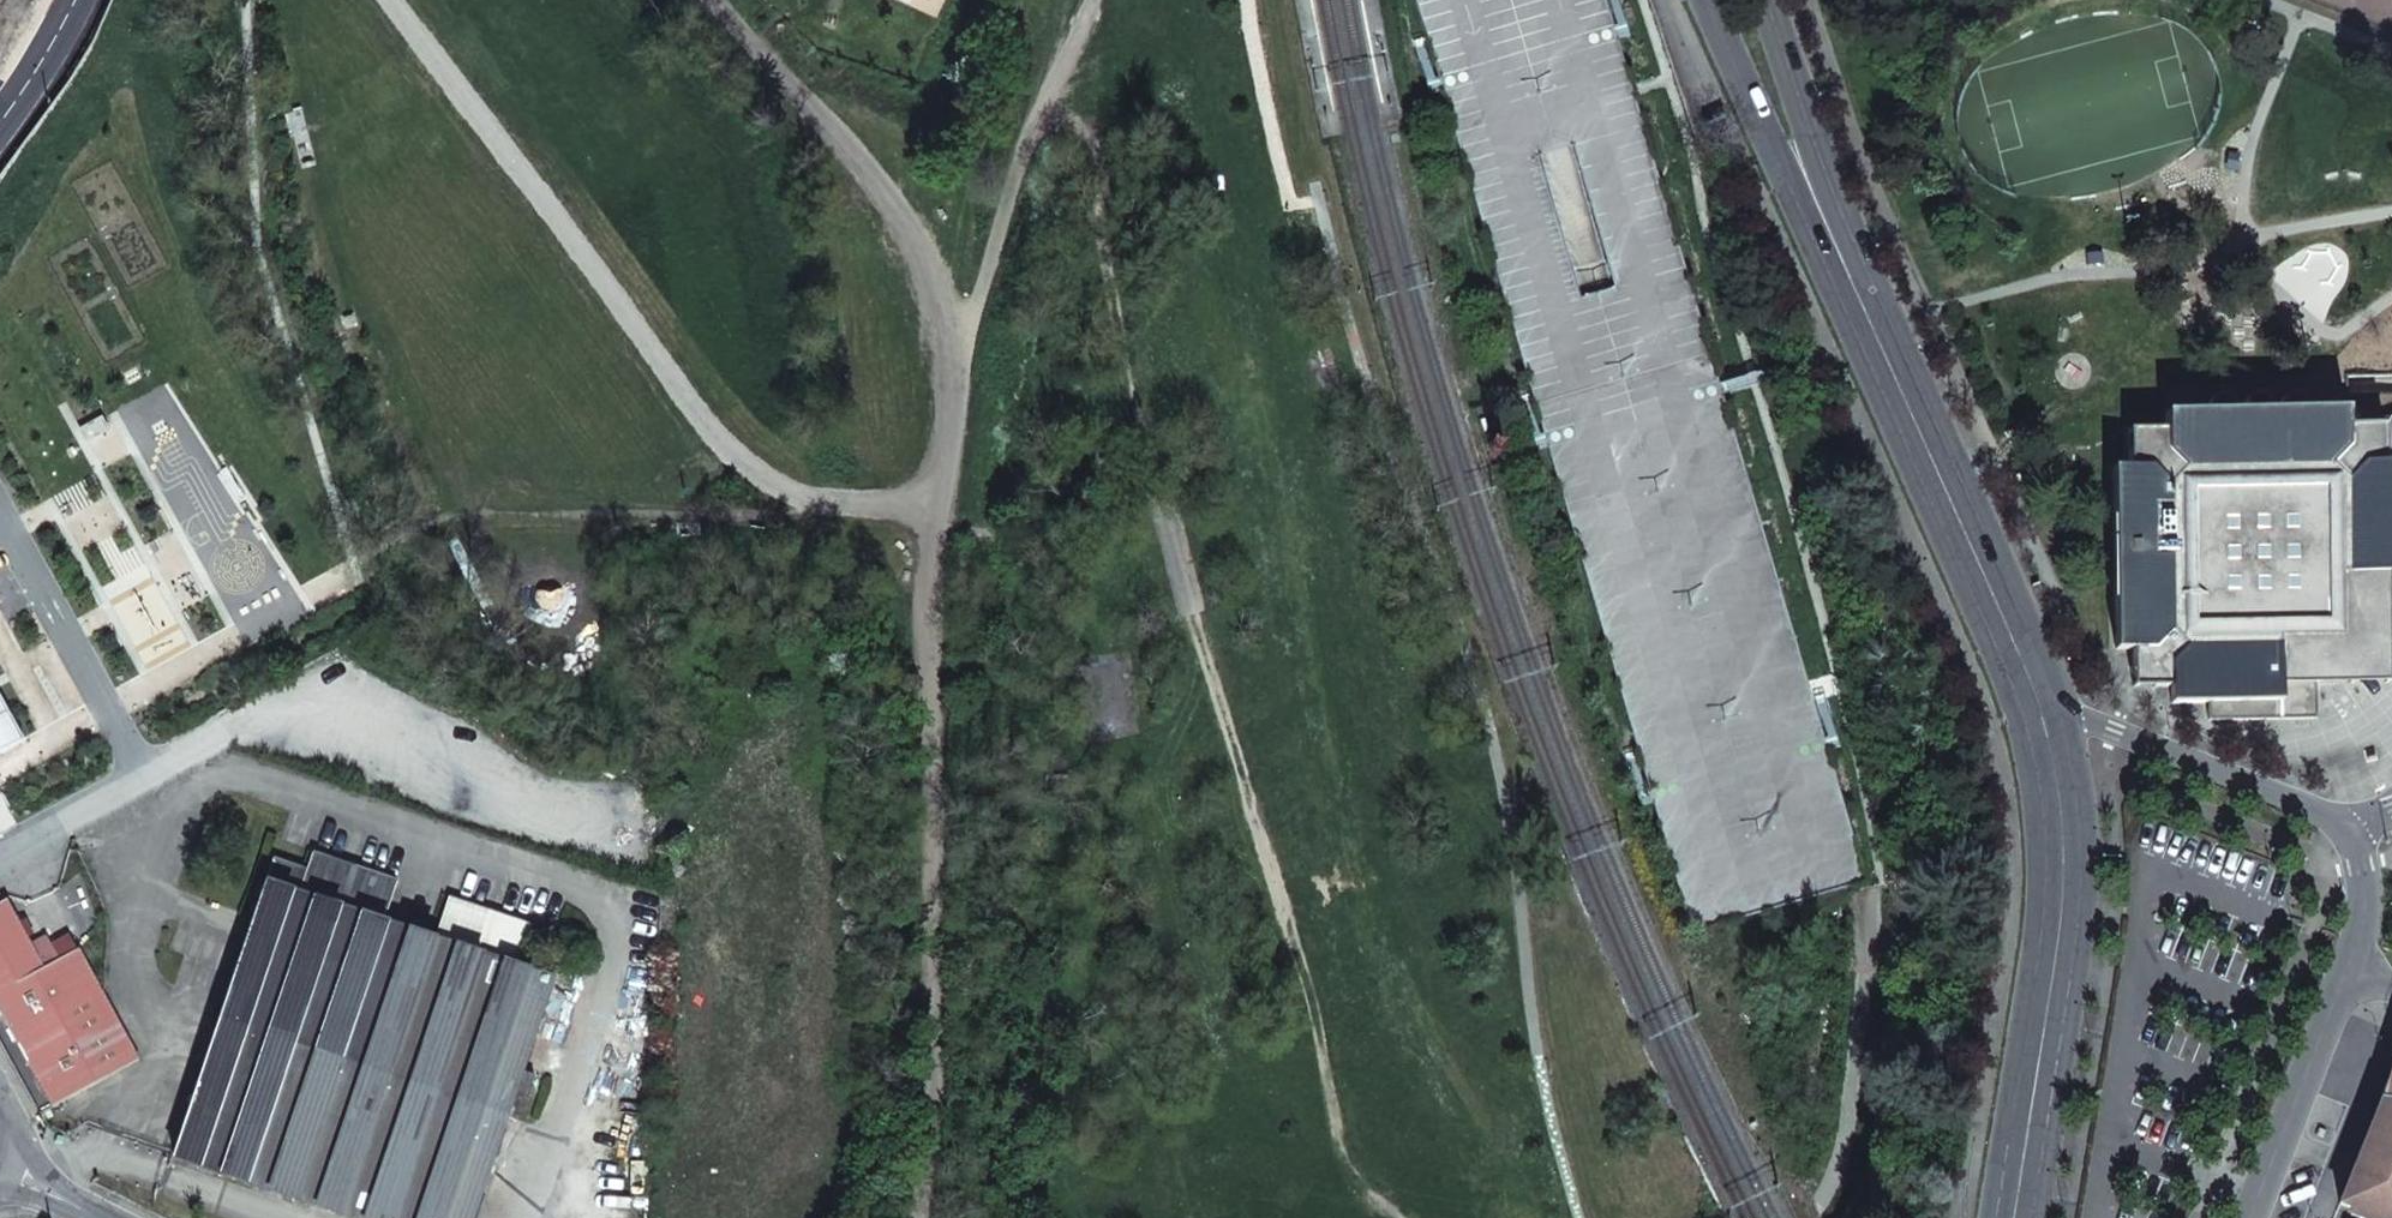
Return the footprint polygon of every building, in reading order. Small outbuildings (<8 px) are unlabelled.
[(1451,133),(1691,933),(1866,882),(1605,0),(1413,0),(1451,133)] [(2114,567),(2116,650),(2133,650),(2133,667),(2153,687),(2170,687),(2171,704),(2208,703),(2209,721),(2280,719),(2317,718),(2315,684),(2315,673),(2326,673),(2342,673),(2353,661),(2367,647),(2378,636),(2380,608),(2388,609),(2391,609),(2391,374),(2274,377),(2275,411),(2166,413),(2166,430),(2128,431),(2129,469),(2112,469),(2112,493),(2114,567)] [(80,429),(88,442),(111,429),(103,416),(80,429)] [(550,592),(536,589),(534,599),(539,607),(548,611),(558,608),(564,602),(566,594),(563,586),(550,592)] [(2367,647),(2353,661),(2342,673),(2315,673),(2315,684),(2390,683),(2389,646),(2388,609),(2380,608),(2378,636),(2367,647)] [(2133,687),(2153,687),(2133,667),(2133,687)] [(30,737),(0,686),(0,753),(30,737)] [(381,923),(395,883),(313,856),(308,873),(274,862),(174,1158),(354,1217),(472,1217),(506,1116),(519,1120),(533,1075),(521,1071),(552,980),(520,969),(533,929),(451,902),(438,942),(381,923)] [(54,1107),(140,1061),(79,950),(44,969),(7,900),(0,904),(0,1010),(54,1107)] [(2381,1096),(2391,1097),(2391,1064),(2381,1096)] [(2381,1096),(2371,1124),(2367,1133),(2358,1155),(2339,1202),(2338,1203),(2375,1217),(2391,1217),(2391,1097),(2381,1096)]
